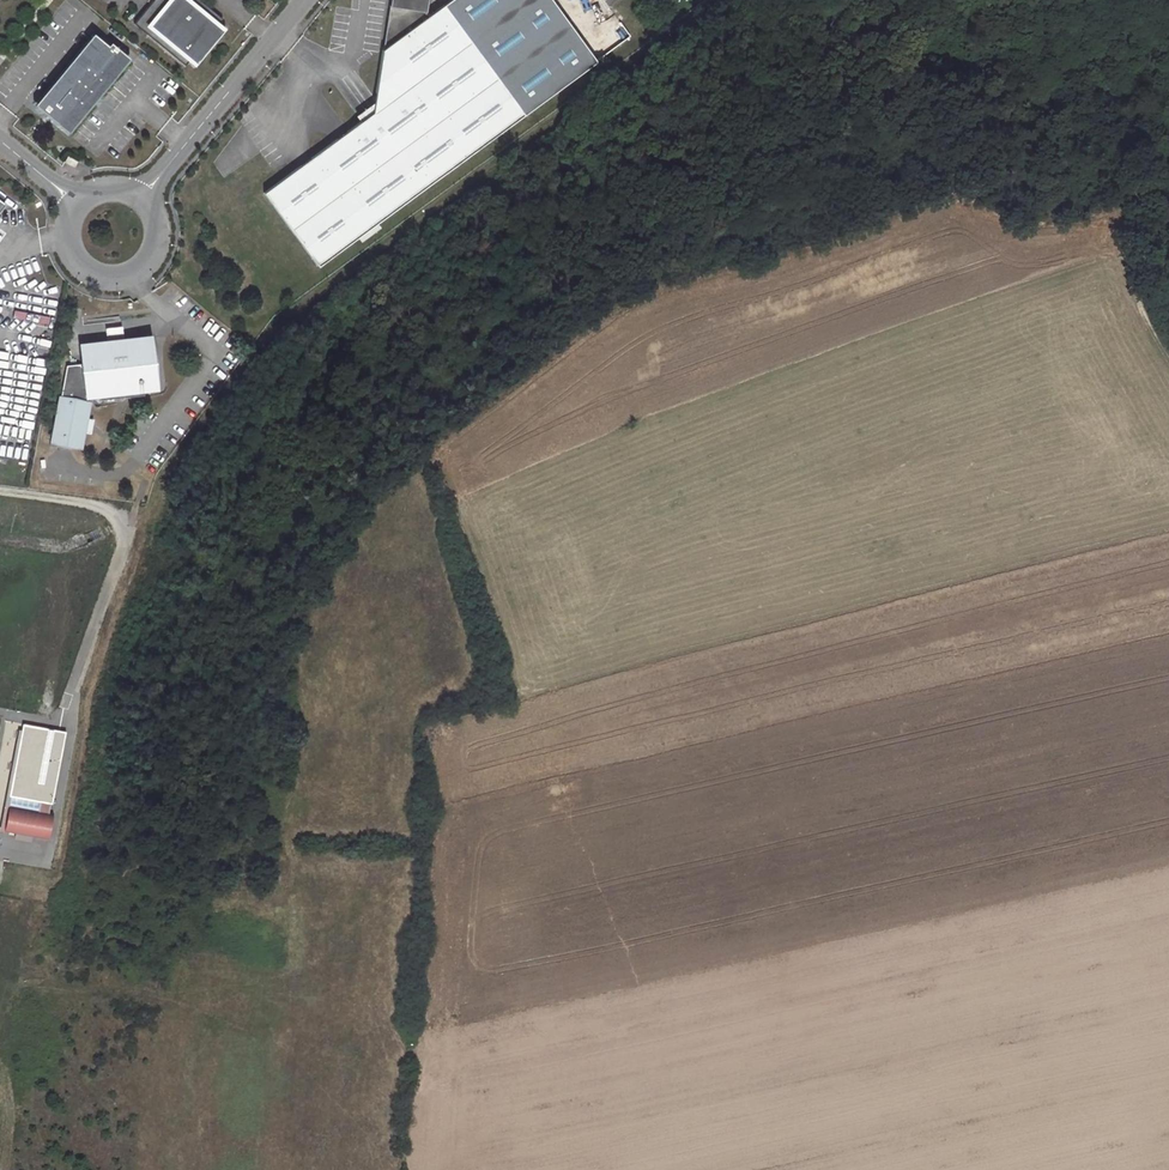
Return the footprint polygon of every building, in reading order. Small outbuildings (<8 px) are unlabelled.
[(224,36),(223,36),(221,38),(216,34),(222,27),(190,0),(158,0),(133,30),(183,73),(188,66),(193,71),(191,73),(192,73),(224,36)] [(428,15),(425,11),(427,0),(388,0),(381,49),(428,15)] [(444,4),(525,112),(594,61),(549,0),(450,0),(444,4)] [(428,15),(381,49),(374,95),(382,107),(263,196),(318,270),(525,112),(444,4),(428,15)] [(93,37),(40,104),(71,131),(127,66),(93,37)] [(78,163),(67,157),(63,165),(74,171),(78,163)] [(153,337),(85,343),(87,364),(89,394),(158,388),(153,337)] [(69,365),(63,395),(90,400),(89,394),(87,364),(69,365)] [(90,400),(63,395),(54,441),(80,447),(90,400)] [(62,729),(17,723),(7,795),(32,799),(30,807),(1,803),(0,810),(0,831),(47,838),(62,729)]
